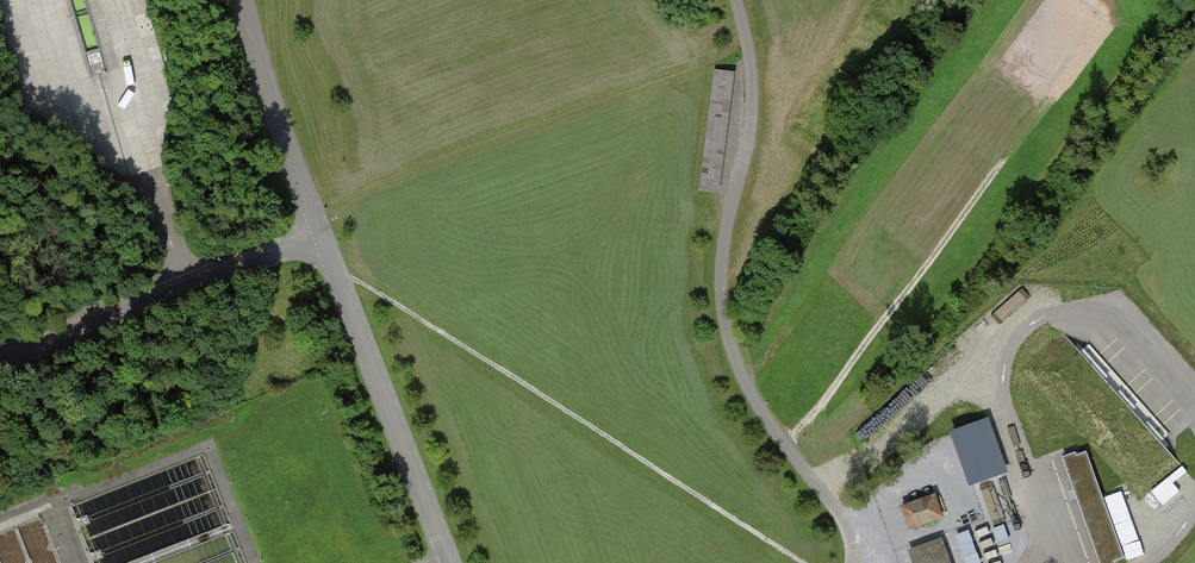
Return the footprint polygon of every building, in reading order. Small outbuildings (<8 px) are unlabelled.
[(735,73),(714,71),(699,191),(720,193),(735,73)] [(1180,466),(1063,332),(1022,368),(1139,501),(1180,466)] [(972,485),(1008,473),(988,418),(950,432),(951,434),(969,486),(972,485)] [(1099,562),(1115,562),(1115,561),(1125,557),(1087,451),(1076,455),(1075,451),(1061,457),(1099,562)] [(909,529),(945,517),(937,493),(901,504),(909,529)] [(942,538),(908,550),(913,562),(951,562),(942,538)]
